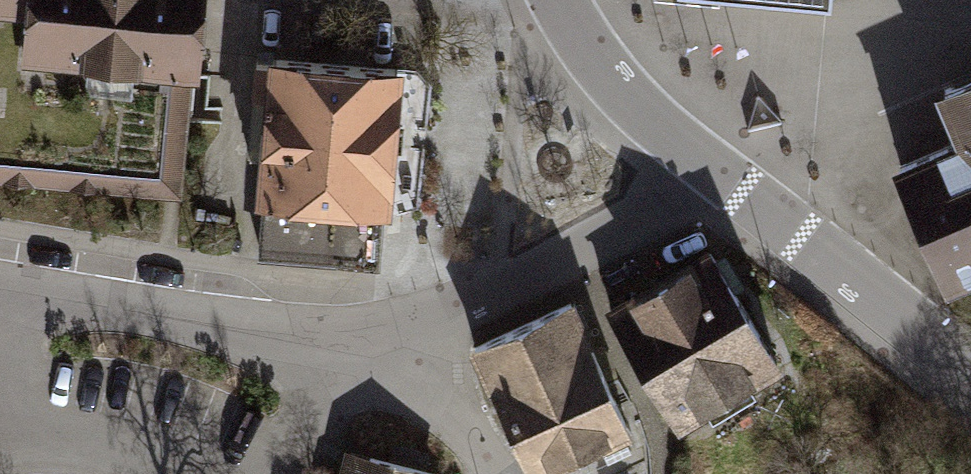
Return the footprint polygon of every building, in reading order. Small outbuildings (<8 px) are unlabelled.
[(184,201),(205,0),(0,0),(0,179),(184,201)] [(408,29),(270,18),(251,240),(390,251),(408,29)] [(888,173),(940,295),(957,288),(970,282),(970,76),(931,93),(950,145),(888,173)] [(708,239),(615,293),(678,404),(772,351),(708,239)] [(564,283),(461,328),(525,472),(628,427),(564,283)] [(445,473),(340,450),(335,473),(445,473)]
